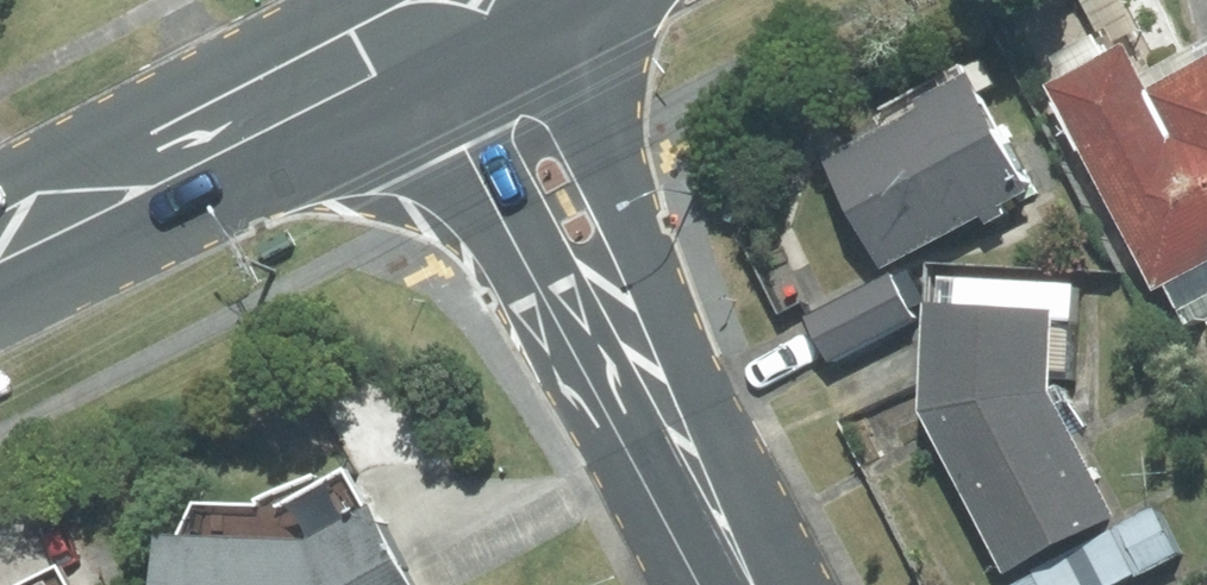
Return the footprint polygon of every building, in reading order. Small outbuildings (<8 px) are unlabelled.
[(1071,80),(1122,53),(1111,33),(1081,49),(1061,60),(1071,80)] [(1170,89),(1145,42),(1122,53),(1093,69),(1071,80),(1065,83),(1170,285),(1206,265),(1206,70),(1170,89)] [(1048,190),(986,72),(935,99),(940,108),(864,147),(843,158),(900,267),(998,216),(1017,207),(1048,190)] [(1021,215),(1017,207),(998,216),(1003,225),(1011,220),(1021,215)] [(927,317),(905,272),(820,316),(842,360),(927,317)] [(1074,307),(944,302),(939,408),(951,431),(1024,571),(1136,513),(1071,387),(1074,307)] [(181,531),(179,584),(447,584),(403,501),(333,537),(181,531)] [(1191,554),(1165,504),(1124,525),(1127,530),(1149,575),(1191,554)] [(1046,570),(1048,574),(1053,584),(1129,584),(1149,575),(1127,530),(1046,570)] [(78,563),(37,584),(90,584),(78,563)] [(1025,584),(1053,584),(1048,574),(1025,584)]
